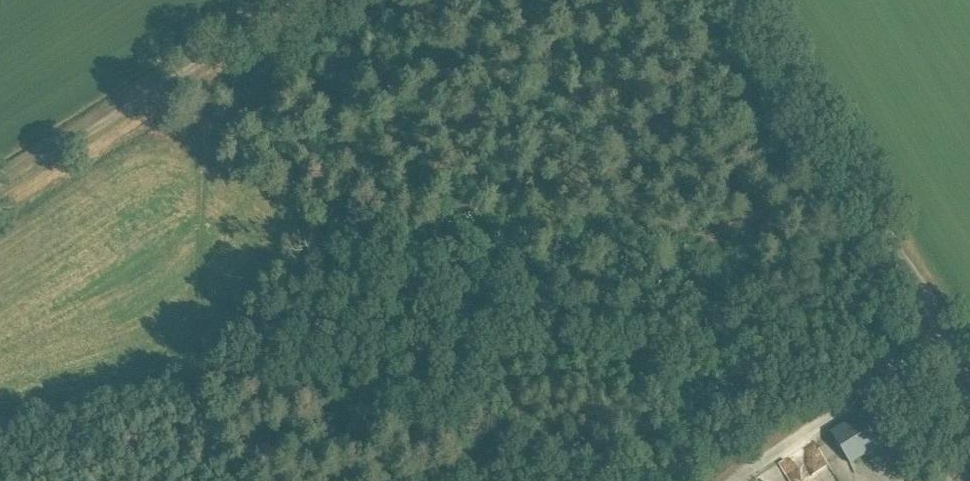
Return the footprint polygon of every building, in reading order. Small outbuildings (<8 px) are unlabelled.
[(831,432),(851,463),(890,438),(870,407),(831,432)]
